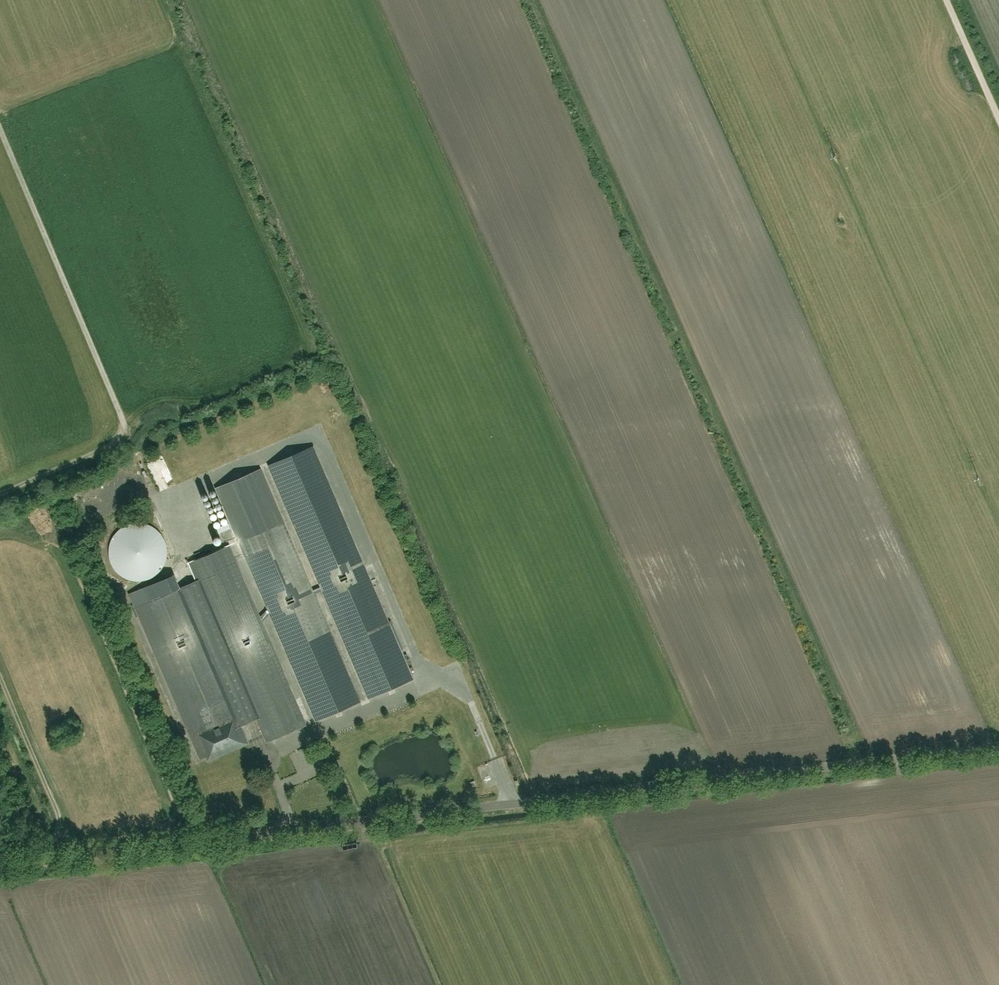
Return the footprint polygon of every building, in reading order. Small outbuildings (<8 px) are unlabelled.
[(361,701),(314,594),(321,590),(368,699),(413,679),(313,445),(268,465),(320,587),(313,590),(260,468),(215,487),(315,721),(361,701)] [(152,577),(157,574),(161,570),(164,565),(166,559),(167,554),(167,548),(165,542),(163,536),(159,532),(155,528),(150,525),(144,523),(138,522),(132,523),(127,524),(121,527),(117,531),(113,536),(110,541),(109,547),(108,553),(109,558),(111,564),(114,569),(118,573),(123,577),(128,579),(134,581),(140,581),(146,580),(152,577)] [(238,727),(256,719),(266,742),(306,725),(229,545),(189,562),(196,580),(134,607),(199,760),(206,757),(208,762),(246,745),(238,727)]
